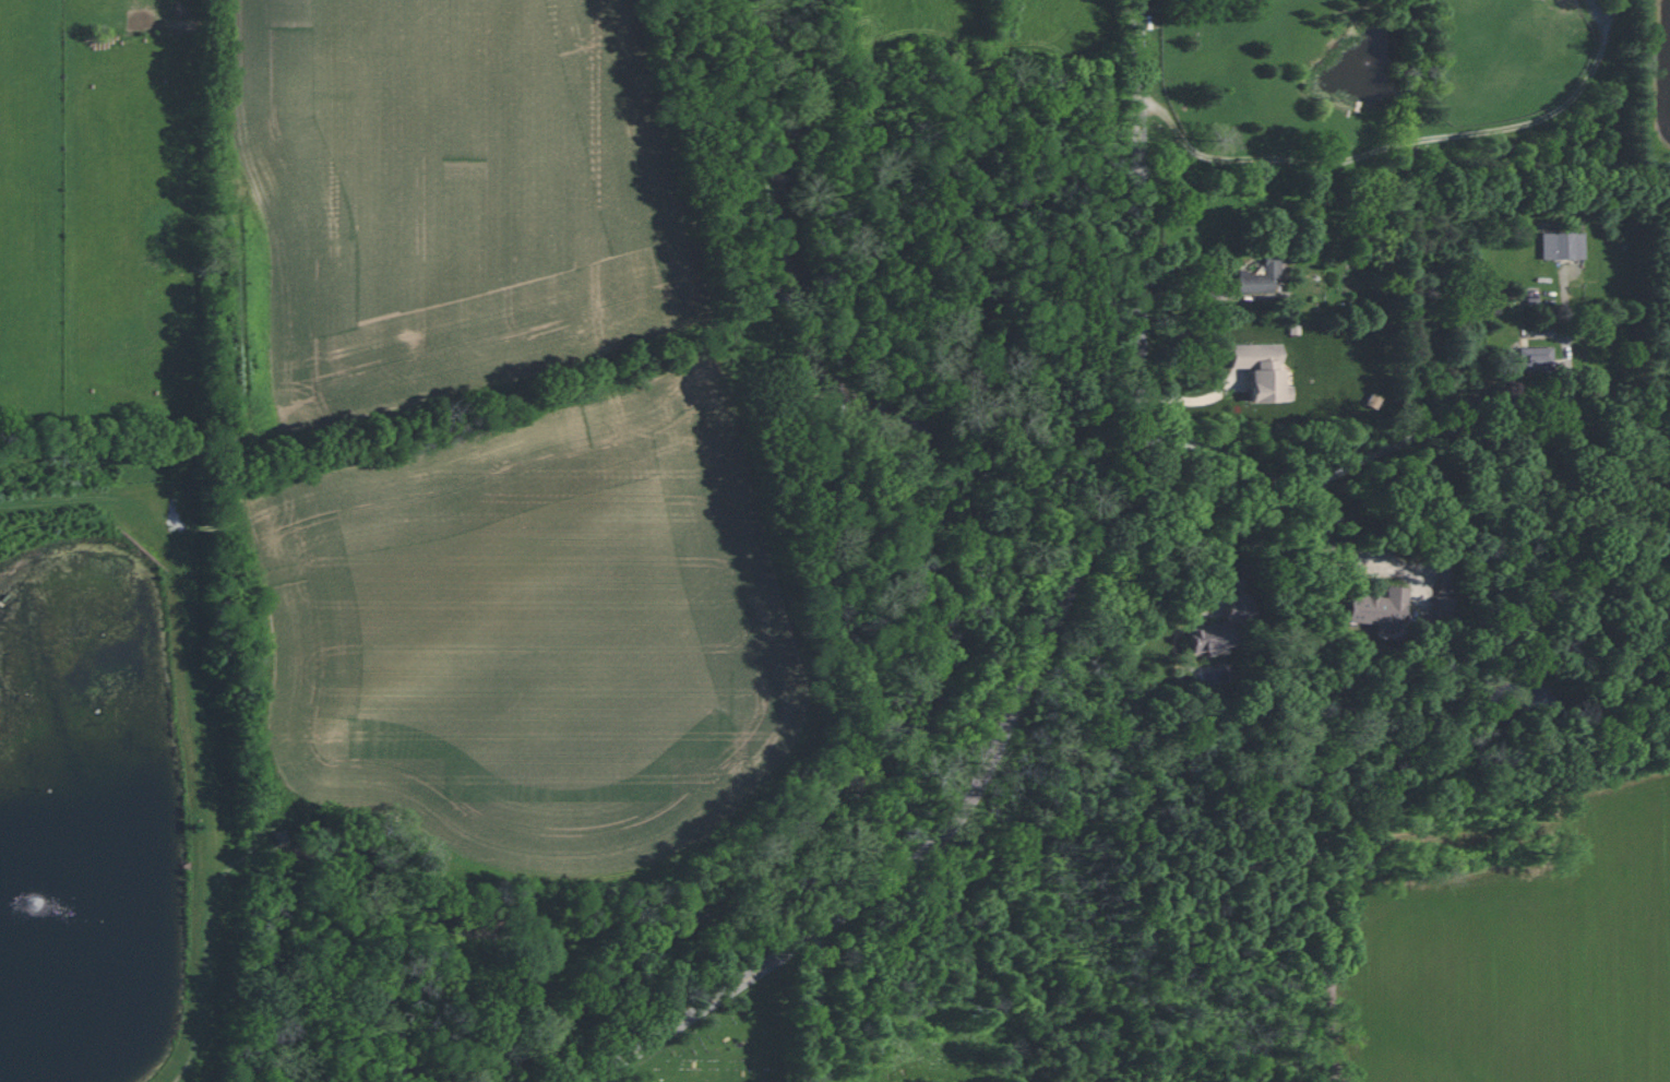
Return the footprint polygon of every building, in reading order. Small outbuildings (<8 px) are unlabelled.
[(1542,259),(1585,258),(1585,232),(1541,233),(1542,259)] [(1237,293),(1274,292),(1274,276),(1281,276),(1280,253),(1264,253),(1264,273),(1246,274),(1246,269),(1237,270),(1237,293)] [(1282,386),(1281,343),(1230,345),(1230,368),(1248,367),(1250,402),(1292,401),(1292,386),(1282,386)] [(1519,370),(1553,370),(1552,347),(1519,347),(1519,370)] [(1407,588),(1386,586),(1385,599),(1349,595),(1346,621),(1377,624),(1375,635),(1396,637),(1397,623),(1403,624),(1407,588)] [(1224,621),(1186,629),(1186,628),(1191,654),(1204,652),(1205,656),(1225,653),(1226,646),(1236,644),(1239,626),(1252,624),(1250,616),(1252,606),(1251,603),(1252,596),(1228,592),(1224,621)] [(1433,619),(1452,620),(1453,598),(1434,597),(1433,619)]
